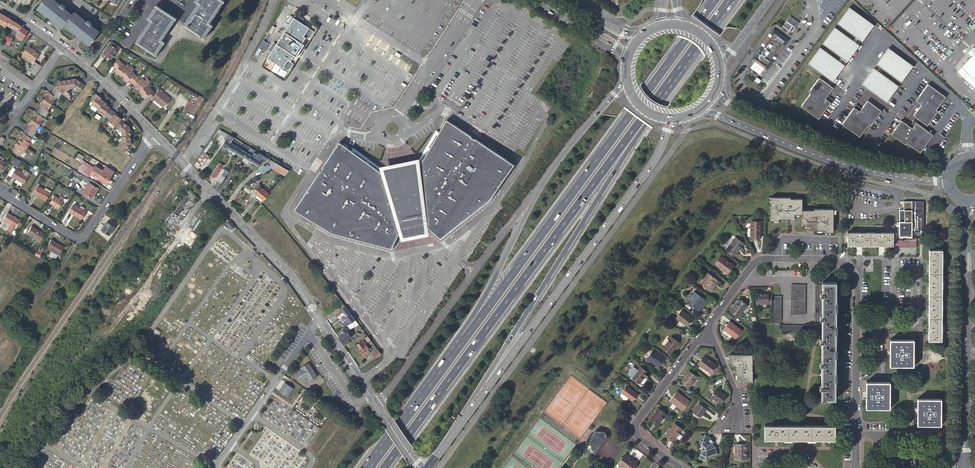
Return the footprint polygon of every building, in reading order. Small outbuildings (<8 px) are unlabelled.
[(54,0),(45,0),(39,8),(63,27),(65,25),(89,44),(99,32),(91,25),(92,23),(89,20),(87,22),(75,12),(73,15),(64,8),(66,6),(62,3),(61,5),(54,0)] [(223,0),(198,0),(197,1),(200,3),(185,25),(204,37),(212,24),(209,22),(223,0)] [(175,18),(157,6),(149,18),(152,20),(137,42),(155,54),(164,42),(161,40),(175,18)] [(837,23),(861,41),(873,24),(849,6),(837,23)] [(10,26),(13,21),(5,16),(0,13),(0,23),(6,26),(7,24),(10,26)] [(272,52),(268,58),(283,68),(284,67),(289,70),(294,63),(289,60),(289,59),(292,54),(293,54),(295,52),(297,53),(298,51),(300,48),(301,46),(300,44),(301,42),(304,36),(309,39),(314,32),(309,29),(310,28),(294,18),(278,44),(272,52)] [(796,27),(787,20),(783,26),(787,29),(789,30),(793,32),(796,27)] [(23,40),(29,31),(24,28),(21,26),(18,24),(17,23),(13,21),(10,26),(14,29),(14,30),(18,33),(16,36),(23,40)] [(834,26),(822,43),(847,61),(859,44),(834,26)] [(787,40),(776,32),(773,35),(772,35),(754,60),(766,70),(771,63),(785,44),(784,43),(787,40)] [(8,33),(6,36),(5,39),(8,40),(12,41),(14,36),(8,33)] [(292,54),(289,59),(291,61),(295,55),(297,57),(305,44),(303,43),(307,38),(304,36),(301,42),(300,44),(301,46),(300,48),(298,51),(297,53),(295,52),(293,54),(292,54)] [(112,58),(119,47),(109,40),(109,42),(110,43),(104,53),(112,58)] [(269,50),(272,52),(278,44),(275,42),(269,50)] [(29,46),(24,53),(34,61),(39,54),(29,46)] [(973,46),(968,53),(971,56),(957,70),(974,87),(974,48),(973,46)] [(807,63),(832,81),(844,65),(819,47),(807,63)] [(888,47),(876,64),(900,82),(913,65),(888,47)] [(34,61),(24,53),(22,56),(32,63),(34,61)] [(148,96),(151,99),(153,98),(152,98),(156,93),(152,90),(154,87),(151,85),(152,83),(149,80),(147,83),(144,80),(142,82),(134,74),(136,72),(130,66),(130,67),(127,64),(125,66),(117,59),(113,66),(116,69),(114,71),(120,77),(121,76),(127,82),(129,80),(140,91),(139,92),(145,98),(148,96)] [(34,61),(32,63),(34,64),(29,71),(32,73),(35,75),(42,66),(34,61)] [(873,67),(861,84),(886,102),(898,85),(873,67)] [(832,87),(818,77),(808,92),(809,93),(800,106),(818,119),(830,102),(824,98),(827,95),(832,87)] [(76,91),(79,93),(85,85),(77,80),(76,81),(74,79),(62,81),(62,83),(58,83),(51,93),(49,92),(40,106),(42,107),(28,126),(29,127),(13,150),(20,155),(23,152),(24,152),(31,143),(29,142),(37,132),(36,131),(45,119),(45,118),(49,112),(48,111),(57,98),(58,99),(63,93),(62,93),(64,90),(74,88),(76,90),(76,91)] [(945,96),(927,83),(915,100),(921,104),(918,107),(913,115),(927,125),(937,110),(936,109),(945,96)] [(171,99),(159,89),(156,93),(152,98),(153,98),(164,107),(171,99)] [(100,97),(95,93),(90,101),(93,102),(92,104),(99,109),(98,110),(105,115),(108,117),(111,119),(110,121),(118,126),(117,127),(123,131),(124,135),(123,136),(124,140),(120,146),(128,151),(133,143),(132,141),(133,140),(132,134),(131,128),(130,128),(129,125),(121,120),(122,118),(118,116),(117,115),(118,113),(110,108),(110,107),(107,105),(105,104),(106,103),(100,99),(99,98),(100,97)] [(193,107),(197,110),(205,98),(200,95),(193,107)] [(881,110),(867,100),(861,108),(859,111),(854,107),(841,123),(859,136),(868,123),(870,125),(881,110)] [(184,108),(194,115),(197,110),(193,107),(187,103),(184,108)] [(441,238),(454,228),(491,198),(515,163),(480,141),(447,119),(421,163),(418,164),(418,163),(417,163),(418,170),(387,177),(385,170),(385,171),(381,171),(340,142),(331,155),(324,166),(324,167),(322,171),(321,171),(313,182),(296,209),(333,233),(392,248),(402,229),(424,224),(441,238)] [(901,120),(891,134),(905,144),(907,142),(919,152),(932,134),(916,122),(912,128),(909,125),(901,120)] [(223,145),(228,148),(233,139),(234,137),(221,130),(219,134),(225,136),(226,136),(228,137),(223,145)] [(205,154),(219,134),(217,132),(203,152),(205,154)] [(233,139),(228,148),(236,153),(239,147),(241,148),(244,143),(242,142),(241,144),(233,139)] [(239,147),(236,153),(244,157),(247,152),(243,149),(245,144),(244,143),(241,148),(239,147)] [(258,166),(264,155),(259,153),(258,154),(255,152),(256,150),(251,147),(247,152),(244,157),(248,160),(258,166)] [(202,154),(195,163),(201,167),(207,158),(202,154)] [(91,168),(109,180),(114,171),(106,166),(104,170),(95,165),(94,167),(84,161),(82,164),(91,168)] [(276,163),(273,161),(270,166),(268,164),(266,167),(264,165),(259,170),(263,174),(272,168),(276,163)] [(289,170),(276,163),(272,168),(285,175),(289,170)] [(107,184),(109,180),(91,168),(82,164),(78,171),(89,178),(92,172),(95,174),(100,177),(99,179),(107,184)] [(215,178),(221,168),(218,166),(212,176),(215,178)] [(24,173),(16,169),(12,176),(24,184),(29,175),(28,175),(29,172),(26,170),(24,173)] [(88,178),(83,176),(80,182),(83,184),(85,181),(89,183),(91,180),(88,178)] [(93,198),(100,186),(91,180),(89,183),(83,192),(93,198)] [(261,203),(269,194),(259,185),(251,195),(261,203)] [(34,193),(46,201),(50,193),(38,186),(34,193)] [(59,198),(55,196),(50,203),(59,209),(63,202),(65,202),(66,200),(60,196),(59,198)] [(825,232),(833,232),(834,209),(814,209),(814,204),(802,204),(802,199),(791,199),(791,197),(771,197),(771,220),(779,221),(779,219),(795,219),(795,216),(803,216),(803,226),(810,226),(810,230),(825,230),(825,232)] [(924,201),(904,201),(904,210),(900,210),(900,236),(912,236),(912,238),(916,238),(924,238),(924,201)] [(80,208),(74,205),(69,212),(81,219),(86,212),(83,210),(85,208),(81,206),(80,208)] [(19,220),(7,213),(3,220),(6,223),(7,227),(9,228),(8,229),(12,232),(19,220)] [(751,237),(761,238),(761,221),(751,221),(751,228),(748,228),(748,237),(751,237)] [(115,227),(107,222),(101,230),(110,236),(115,227)] [(40,232),(31,226),(27,234),(35,239),(40,232)] [(893,232),(848,232),(848,245),(893,246),(893,240),(893,232)] [(727,249),(735,255),(744,243),(736,237),(727,249)] [(63,247),(51,240),(46,247),(58,255),(63,247)] [(929,340),(942,340),(942,249),(929,249),(929,340)] [(266,264),(269,261),(264,256),(261,259),(266,264)] [(718,266),(727,272),(733,265),(721,256),(715,264),(718,266)] [(708,273),(705,277),(701,283),(708,289),(715,279),(708,273)] [(823,282),(822,284),(822,322),(822,333),(822,399),(836,399),(836,282),(823,282)] [(791,284),(791,296),(791,314),(806,314),(806,284),(791,284)] [(688,303),(697,310),(701,305),(702,306),(707,300),(695,291),(687,300),(688,303)] [(772,304),(772,295),(768,295),(769,293),(758,293),(758,304),(772,304)] [(731,311),(739,317),(747,305),(739,299),(731,311)] [(345,306),(342,309),(348,317),(349,319),(348,320),(342,323),(344,327),(347,325),(350,323),(356,320),(345,306)] [(340,310),(329,318),(332,321),(337,317),(336,316),(341,313),(340,310)] [(676,318),(687,326),(693,318),(682,310),(676,318)] [(723,329),(735,339),(742,330),(729,321),(723,329)] [(341,342),(344,346),(351,342),(348,338),(354,335),(347,325),(344,327),(340,330),(344,335),(339,338),(342,342),(341,342)] [(663,348),(671,354),(679,342),(671,337),(663,348)] [(363,340),(357,344),(360,348),(359,350),(362,354),(362,353),(364,356),(369,351),(368,349),(369,348),(366,345),(367,344),(363,340)] [(890,366),(914,366),(914,340),(890,340),(890,366)] [(372,354),(375,358),(381,353),(378,349),(372,354)] [(651,361),(659,367),(665,359),(653,350),(645,359),(650,363),(651,361)] [(729,357),(729,362),(731,362),(731,366),(735,366),(735,373),(737,373),(737,381),(752,381),(752,359),(752,355),(752,354),(729,354),(729,357)] [(710,372),(716,364),(704,355),(698,363),(710,372)] [(310,381),(317,376),(308,363),(301,368),(302,369),(295,374),(300,380),(307,376),(310,381)] [(646,377),(649,373),(640,366),(632,377),(640,383),(645,376),(646,377)] [(690,387),(697,377),(689,370),(682,381),(690,387)] [(287,396),(290,391),(283,387),(286,383),(284,382),(278,390),(287,396)] [(866,382),(866,408),(890,408),(890,382),(866,382)] [(283,387),(290,391),(292,388),(286,383),(283,387)] [(633,400),(638,393),(627,384),(621,392),(628,397),(633,400)] [(720,404),(726,396),(716,388),(710,396),(720,404)] [(690,401),(683,396),(681,398),(675,393),(669,400),(673,403),(676,405),(683,410),(690,401)] [(918,398),(917,425),(941,425),(941,398),(918,398)] [(700,416),(706,408),(699,403),(693,411),(700,416)] [(664,418),(667,415),(658,408),(651,418),(658,424),(663,417),(664,418)] [(674,423),(671,427),(669,430),(666,435),(674,440),(682,428),(674,423)] [(835,426),(765,425),(765,439),(835,439),(835,426)] [(596,451),(607,437),(605,432),(596,431),(594,435),(595,438),(592,442),(596,451)] [(711,443),(713,442),(710,437),(705,435),(700,439),(701,440),(700,448),(699,448),(698,453),(700,454),(699,458),(705,460),(707,455),(716,459),(715,453),(717,452),(715,446),(712,447),(711,443)] [(747,448),(747,444),(736,444),(735,459),(747,459),(747,455),(746,455),(746,448),(747,448)] [(637,463),(624,454),(618,463),(625,467),(633,467),(637,463)]
